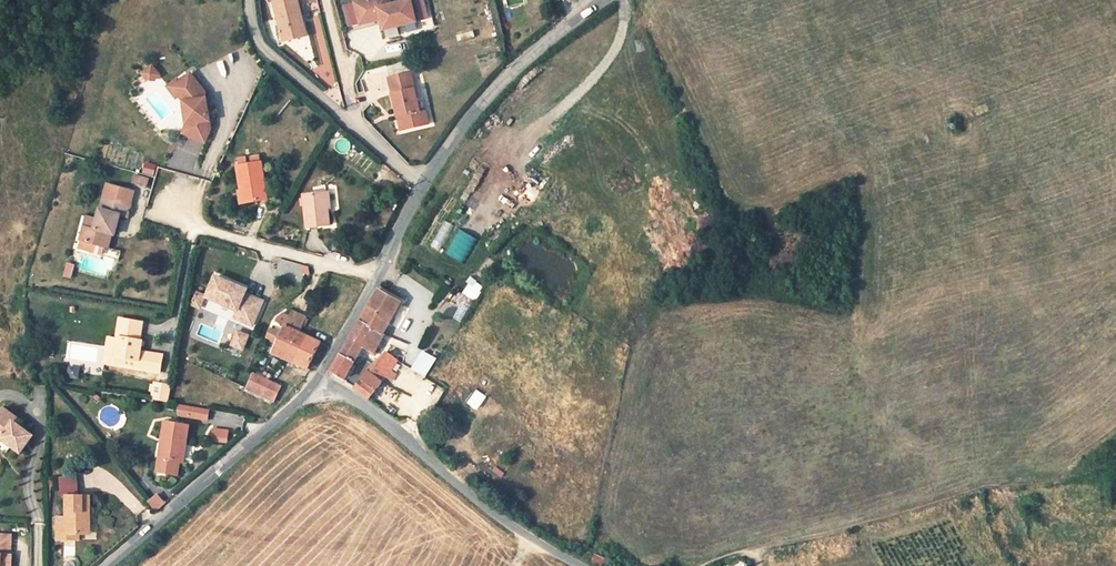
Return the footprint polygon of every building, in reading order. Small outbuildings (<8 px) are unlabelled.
[(301,17),(296,0),(289,0),(274,5),(286,40),(303,34),(299,19),(301,17)] [(350,3),(357,25),(379,17),(383,29),(415,18),(410,0),(391,0),(388,1),(387,0),(360,0),(350,3)] [(304,63),(315,59),(309,37),(297,41),(304,63)] [(154,67),(146,57),(137,65),(142,71),(148,72),(154,67)] [(200,82),(185,64),(175,73),(172,75),(182,88),(182,91),(179,92),(181,105),(184,104),(186,114),(183,125),(202,132),(207,118),(206,110),(203,96),(200,97),(198,89),(201,88),(200,82)] [(174,86),(179,92),(182,91),(182,88),(172,75),(175,73),(172,70),(163,78),(172,88),(174,86)] [(400,70),(385,75),(395,108),(401,106),(406,125),(428,118),(424,104),(419,106),(412,83),(405,84),(400,70)] [(237,165),(242,199),(266,196),(262,161),(237,165)] [(145,162),(142,174),(155,178),(158,166),(145,162)] [(111,175),(109,188),(115,190),(136,195),(138,182),(111,175)] [(109,208),(115,190),(109,188),(104,207),(109,208)] [(302,194),(308,224),(328,220),(324,189),(302,194)] [(133,208),(136,195),(115,190),(109,208),(125,211),(125,206),(133,208)] [(113,224),(121,226),(125,211),(109,208),(104,207),(103,212),(92,210),(87,233),(110,239),(113,224)] [(466,263),(477,237),(458,229),(446,255),(466,263)] [(277,280),(311,278),(310,262),(276,264),(277,280)] [(64,277),(73,279),(76,265),(67,263),(64,277)] [(212,285),(239,294),(236,302),(261,311),(269,286),(251,279),(252,276),(219,265),(212,285)] [(379,285),(376,291),(398,302),(390,317),(395,320),(406,301),(379,285)] [(380,335),(390,317),(398,302),(376,291),(359,322),(380,335)] [(471,306),(457,296),(453,303),(458,307),(453,315),(461,320),(471,306)] [(124,345),(144,349),(143,354),(143,357),(168,361),(170,344),(150,340),(152,328),(147,327),(149,310),(128,307),(125,326),(127,326),(127,331),(116,329),(114,344),(124,345)] [(271,350),(286,359),(294,364),(308,339),(299,334),(306,319),(293,311),(284,326),(271,350)] [(254,325),(241,320),(235,336),(248,340),(254,325)] [(380,335),(359,322),(332,372),(344,381),(362,351),(371,356),(383,336),(380,335)] [(308,339),(294,364),(304,369),(320,346),(308,339)] [(124,345),(123,351),(143,354),(144,349),(124,345)] [(386,354),(365,373),(382,382),(396,360),(386,354)] [(382,382),(365,373),(354,392),(372,404),(377,398),(374,396),(377,390),(384,394),(403,365),(396,360),(382,382)] [(272,378),(278,367),(263,361),(258,373),(272,378)] [(70,365),(67,377),(78,380),(81,369),(70,365)] [(278,367),(272,378),(286,385),(291,372),(278,367)] [(165,388),(182,390),(184,374),(166,372),(165,388)] [(247,392),(277,402),(283,384),(253,374),(247,392)] [(204,394),(203,404),(223,407),(225,397),(204,394)] [(482,402),(472,395),(464,408),(474,414),(482,402)] [(9,426),(7,429),(28,441),(38,423),(25,415),(18,411),(22,406),(7,398),(0,410),(0,420),(9,426)] [(18,411),(25,415),(29,410),(22,406),(18,411)] [(179,412),(176,428),(181,428),(178,447),(175,447),(173,460),(193,463),(195,450),(197,451),(203,415),(179,412)] [(214,414),(214,430),(243,431),(244,414),(214,414)] [(0,420),(0,431),(5,433),(7,429),(9,426),(0,420)] [(175,447),(178,447),(181,428),(176,428),(173,446),(175,447)] [(171,484),(161,493),(168,501),(179,492),(171,484)] [(100,517),(99,487),(76,487),(77,506),(77,508),(77,524),(90,524),(90,518),(100,517)] [(157,512),(167,502),(158,493),(148,503),(157,512)] [(91,530),(91,527),(90,524),(77,524),(77,508),(66,508),(68,530),(91,530)] [(90,524),(91,527),(101,527),(100,517),(90,518),(90,524)] [(20,529),(0,528),(0,565),(19,565),(20,549),(19,549),(20,529)] [(74,557),(75,548),(65,546),(64,556),(74,557)] [(595,556),(593,562),(605,565),(607,558),(595,556)]
